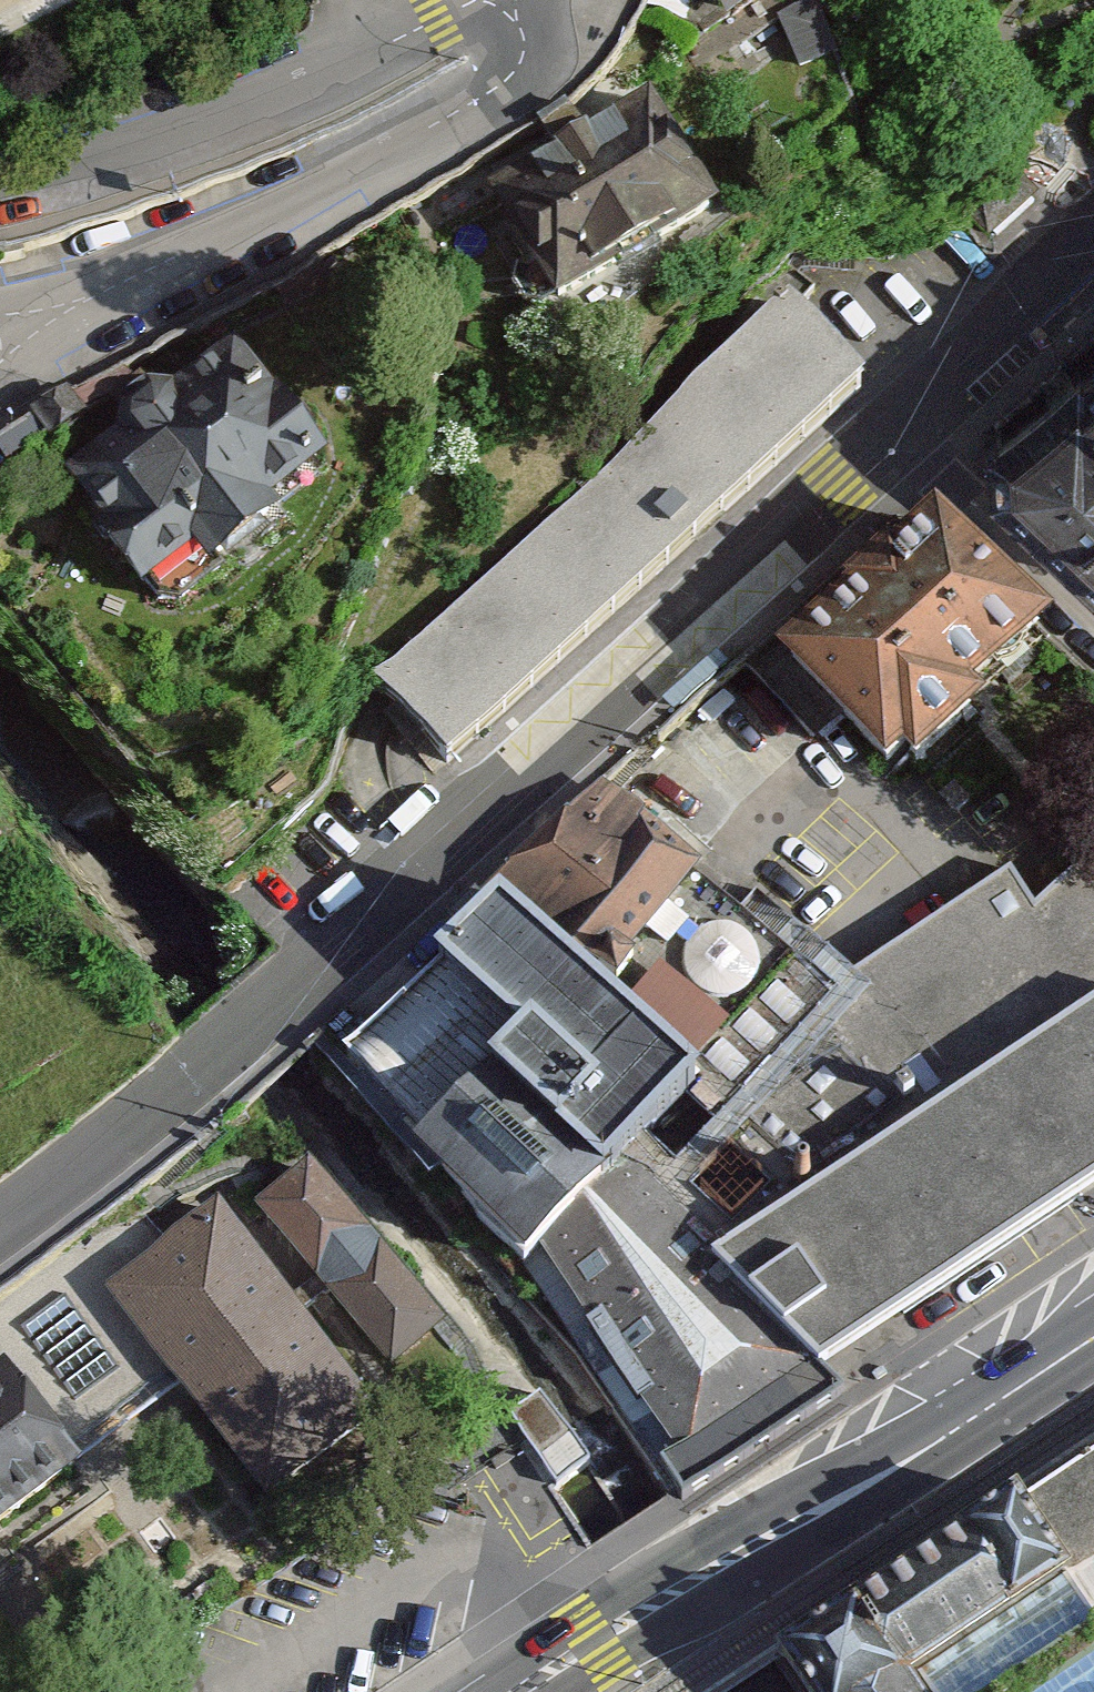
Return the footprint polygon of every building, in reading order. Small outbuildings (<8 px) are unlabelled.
[(735,30),(786,0),(717,0),(735,30)] [(492,194),(559,313),(719,223),(652,104),(492,194)] [(982,233),(1035,186),(1010,158),(957,206),(982,233)] [(792,317),(367,693),(440,775),(865,398),(792,317)] [(328,482),(240,353),(174,402),(145,400),(119,417),(128,451),(69,494),(146,609),(205,568),(231,595),(296,546),(279,516),(328,482)] [(993,452),(1093,569),(1093,365),(993,452)] [(892,803),(1058,651),(942,525),(776,677),(892,803)] [(807,976),(600,795),(498,917),(696,1111),(807,976)] [(807,976),(696,1111),(520,1284),(677,1503),(833,1399),(816,1383),(712,1279),(1093,1029),(1093,875),(1038,915),(1017,879),(833,1010),(807,976)] [(498,917),(342,1070),(422,1151),(405,1167),(520,1284),(696,1111),(498,917)] [(712,1279),(816,1383),(1093,1208),(1093,1029),(712,1279)] [(323,1171),(262,1215),(383,1380),(444,1336),(323,1171)] [(221,1217),(109,1298),(258,1503),(369,1422),(221,1217)] [(70,1466),(3,1375),(0,1377),(0,1517),(70,1466)] [(543,1395),(508,1417),(555,1491),(575,1479),(590,1469),(543,1395)] [(774,1664),(793,1691),(1093,1691),(1093,1455),(774,1664)]
